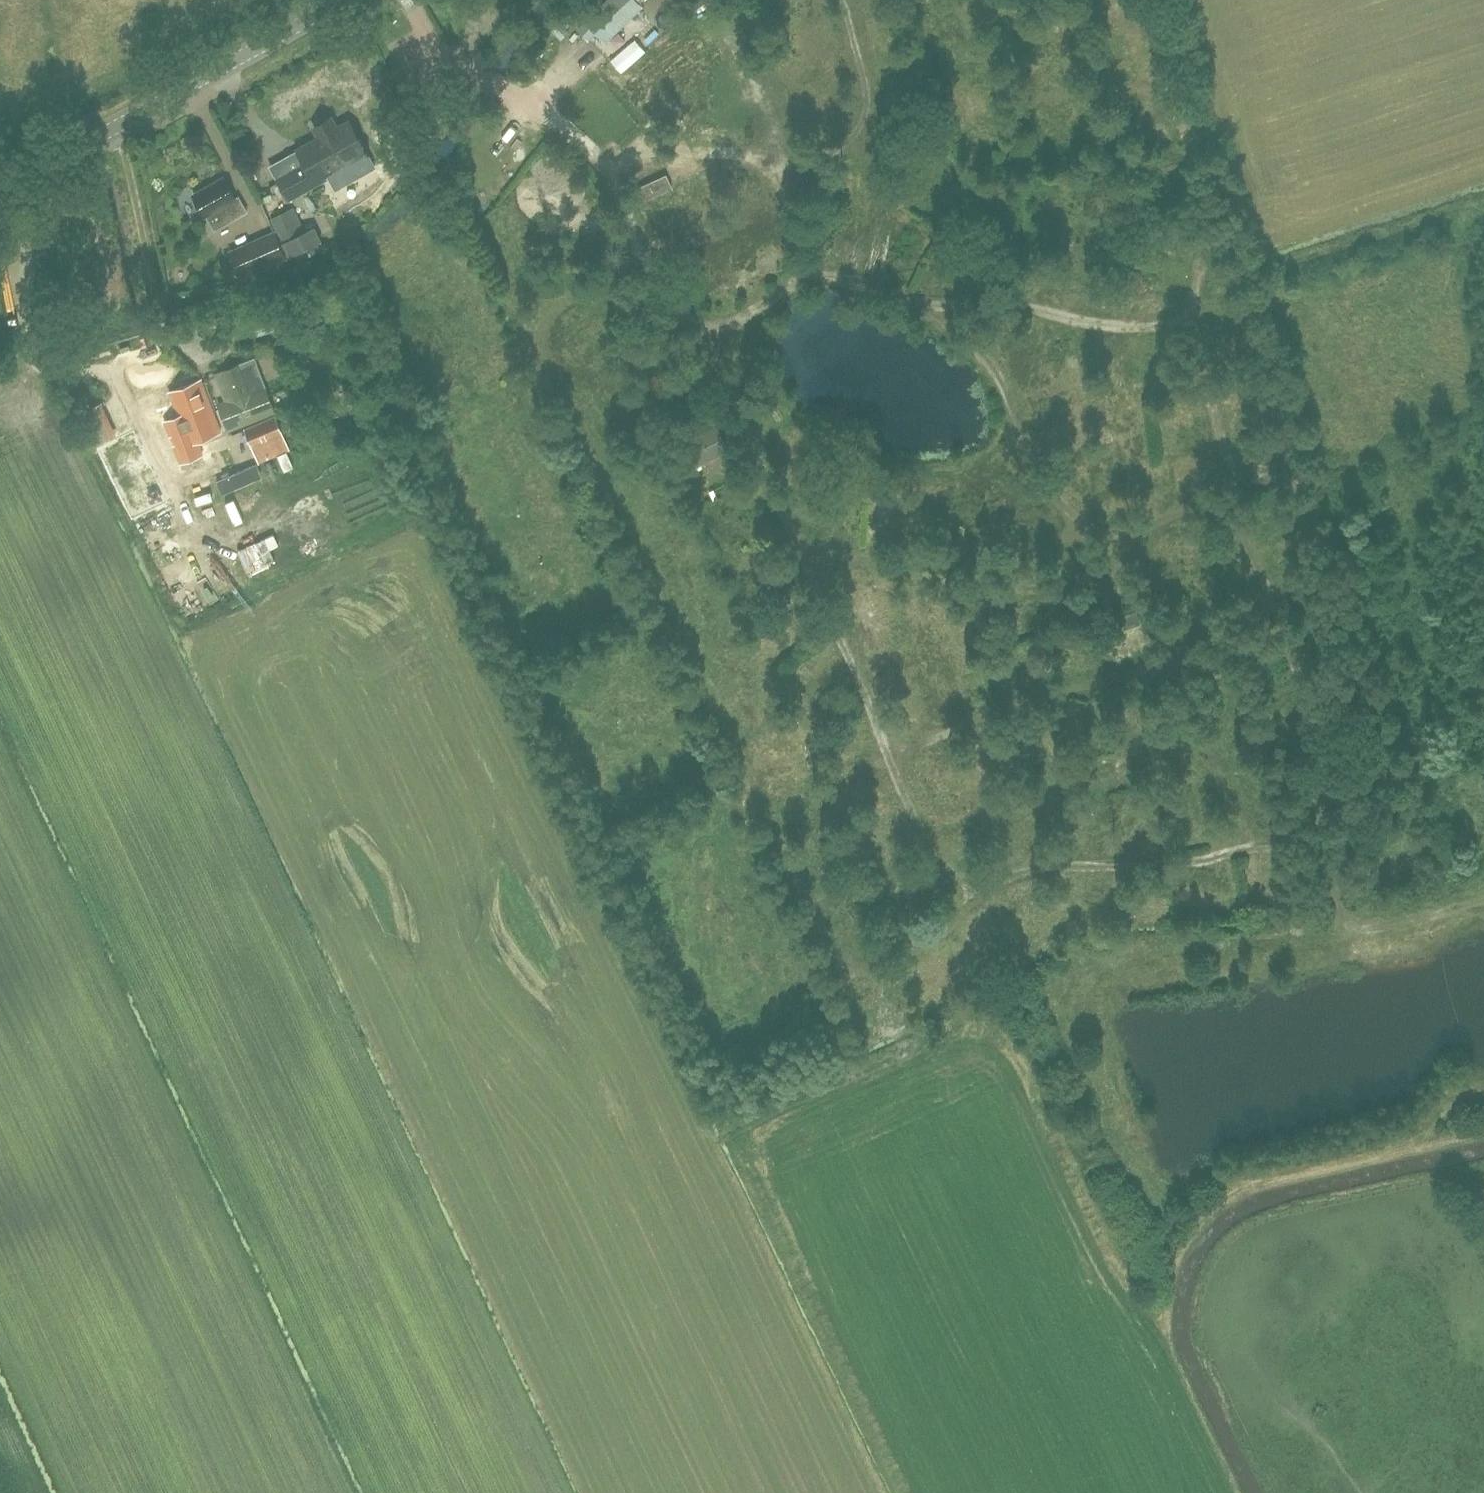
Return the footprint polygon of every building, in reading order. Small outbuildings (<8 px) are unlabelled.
[(589,38),(596,31),(606,42),(640,8),(638,6),(644,0),(609,0),(580,29),(589,38)] [(681,16),(687,11),(678,0),(668,0),(681,16)] [(881,8),(879,0),(867,0),(860,2),(863,13),(881,8)] [(955,24),(942,28),(945,40),(959,36),(955,24)] [(328,174),(367,153),(349,121),(337,128),(331,117),(313,127),(319,138),(297,149),(305,163),(278,178),(289,199),(329,177),(328,174)] [(917,150),(914,159),(931,165),(934,156),(917,150)] [(1025,154),(1030,168),(1041,165),(1037,150),(1025,154)] [(666,176),(630,193),(636,207),(672,190),(666,176)] [(219,228),(247,211),(239,197),(235,199),(223,179),(194,196),(206,217),(211,214),(219,228)] [(874,211),(889,214),(891,202),(877,199),(874,211)] [(302,234),(291,213),(273,221),(291,258),(322,243),(315,228),(302,234)] [(288,260),(276,232),(230,252),(242,280),(288,260)] [(9,252),(2,238),(0,239),(0,257),(9,252)] [(916,244),(909,258),(921,264),(928,250),(916,244)] [(275,412),(265,387),(254,360),(216,375),(227,402),(219,405),(229,431),(275,412)] [(180,417),(165,422),(171,437),(174,436),(177,445),(174,446),(181,463),(204,455),(198,440),(220,431),(201,382),(171,393),(180,417)] [(102,402),(79,413),(95,446),(118,435),(102,402)] [(246,430),(261,463),(290,450),(276,417),(246,430)] [(1044,422),(1046,434),(1062,431),(1059,419),(1044,422)] [(1086,444),(1099,440),(1093,424),(1081,429),(1086,444)] [(539,448),(547,444),(540,426),(531,430),(539,448)] [(133,430),(97,448),(132,520),(168,502),(133,430)] [(698,451),(718,442),(712,431),(693,440),(698,451)] [(262,478),(256,464),(216,483),(221,496),(262,478)] [(460,471),(464,492),(475,490),(471,469),(460,471)] [(1166,511),(1164,494),(1153,496),(1155,513),(1166,511)] [(1179,544),(1164,547),(1166,558),(1182,555),(1179,544)] [(1183,555),(1185,566),(1202,563),(1200,552),(1183,555)] [(1303,571),(1289,576),(1293,586),(1307,581),(1303,571)] [(929,605),(930,617),(945,615),(944,603),(929,605)] [(1117,646),(1156,635),(1149,613),(1122,621),(1127,639),(1116,642),(1117,646)] [(760,702),(750,707),(756,721),(767,716),(760,702)] [(938,786),(950,783),(945,767),(934,770),(938,786)] [(889,839),(902,830),(896,821),(882,829),(889,839)] [(755,903),(765,899),(756,880),(747,884),(755,903)] [(771,914),(763,918),(771,938),(780,934),(771,914)]
